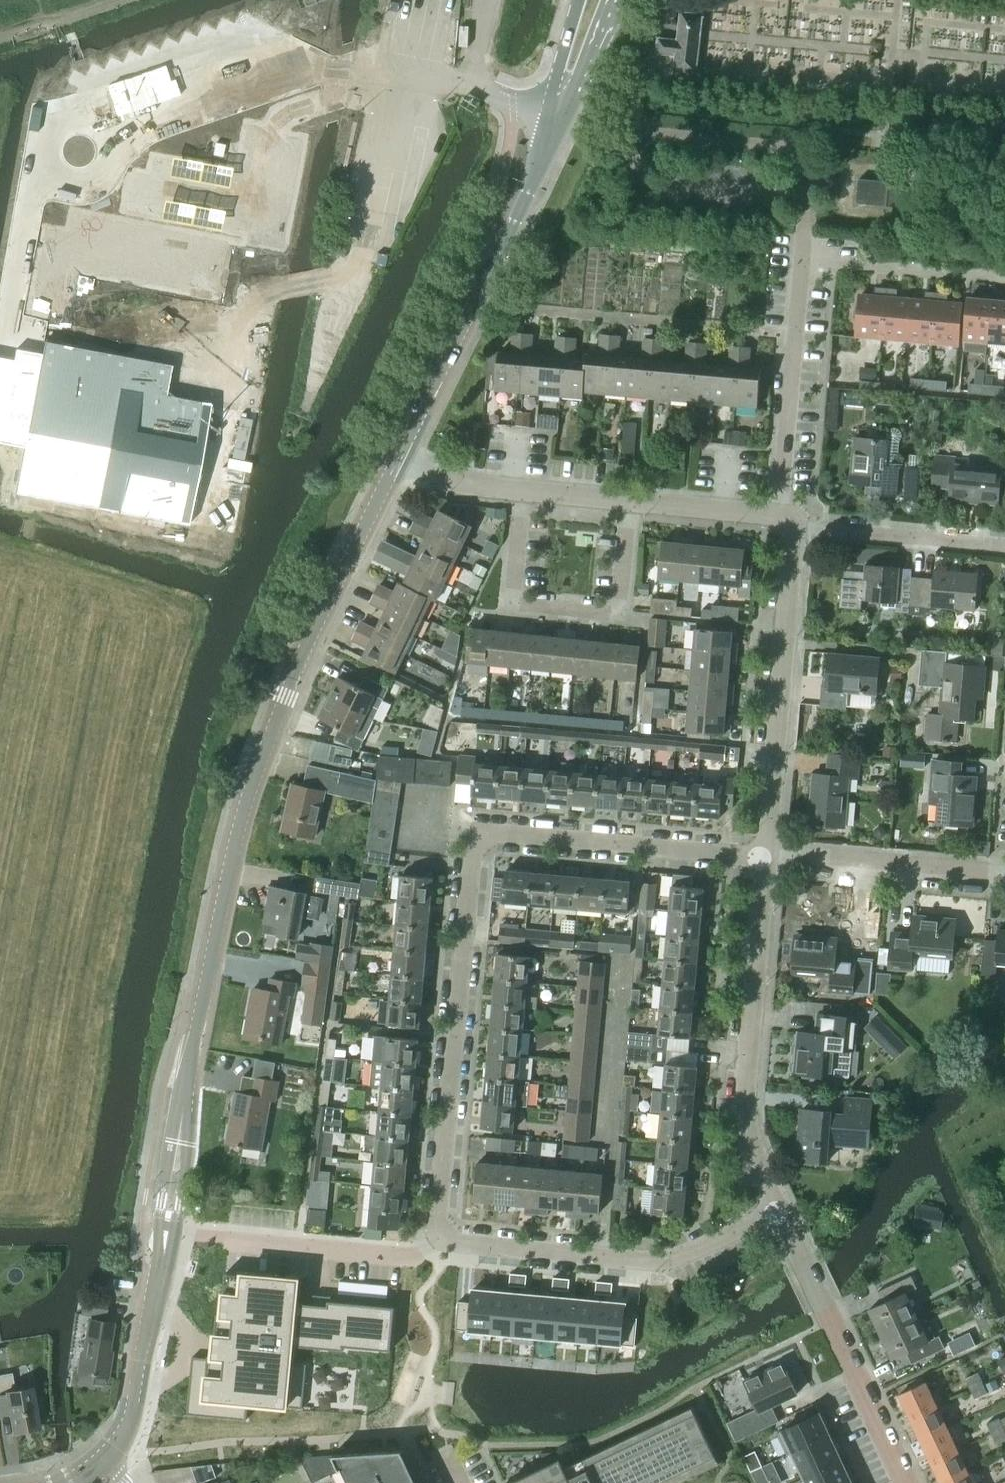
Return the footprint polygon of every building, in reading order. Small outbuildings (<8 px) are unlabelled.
[(698,72),(704,16),(681,13),(678,40),(658,38),(657,43),(656,55),(677,57),(676,69),(676,72),(697,75),(698,72)] [(471,22),(463,21),(460,42),(469,43),(471,22)] [(225,143),(215,141),(212,154),(222,156),(225,143)] [(172,154),(160,217),(221,228),(232,165),(172,154)] [(896,208),(898,183),(859,180),(857,205),(896,208)] [(882,340),(886,289),(876,288),(875,297),(859,296),(858,309),(854,309),(853,318),(857,319),(856,338),(882,340)] [(907,342),(911,300),(896,299),(897,290),(886,289),(882,340),(907,342)] [(932,345),(936,293),(926,292),(925,302),(911,300),(907,342),(932,345)] [(958,347),(961,305),(946,304),(947,294),(936,293),(932,345),(958,347)] [(986,352),(987,341),(992,295),(980,293),(979,299),(968,297),(963,350),(986,352)] [(1003,301),(1003,296),(992,295),(987,341),(1004,343),(1004,301),(1003,301)] [(519,392),(524,334),(513,333),(511,353),(499,352),(496,390),(519,392)] [(541,394),(544,356),(531,355),(533,334),(524,334),(519,392),(541,394)] [(606,394),(611,336),(601,335),(599,355),(587,354),(586,359),(587,360),(584,392),(585,392),(606,394)] [(562,396),(567,337),(556,336),(555,357),(544,356),(541,394),(562,396)] [(628,396),(631,358),(619,357),(621,336),(611,336),(606,394),(628,396)] [(584,398),(585,392),(584,392),(587,360),(586,359),(575,358),(577,338),(567,337),(562,396),(584,398)] [(650,397),(655,339),(645,339),(643,359),(631,358),(628,396),(650,397)] [(671,399),(674,362),(663,361),(665,340),(655,339),(650,397),(671,399)] [(693,401),(698,343),(688,342),(687,363),(674,362),(671,399),(693,401)] [(715,403),(718,365),(707,364),(708,344),(698,343),(693,401),(715,403)] [(736,405),(741,347),(731,346),(730,366),(718,365),(715,403),(736,405)] [(759,407),(762,369),(750,368),(751,348),(741,347),(736,405),(759,407)] [(21,459),(12,505),(185,538),(208,417),(163,409),(169,376),(42,352),(39,366),(13,361),(11,372),(0,370),(0,455),(21,459)] [(860,367),(859,379),(876,381),(877,369),(860,367)] [(968,391),(968,393),(983,394),(983,386),(985,370),(975,369),(974,385),(969,384),(968,391)] [(763,373),(761,392),(771,393),(773,374),(763,373)] [(928,390),(929,380),(911,378),(910,389),(928,390)] [(946,391),(947,381),(929,380),(928,390),(946,391)] [(877,393),(878,383),(860,381),(859,391),(877,393)] [(895,394),(896,385),(878,383),(877,393),(895,394)] [(983,386),(983,394),(997,395),(998,387),(983,386)] [(517,411),(515,426),(530,427),(531,413),(517,411)] [(855,438),(852,482),(866,483),(878,484),(877,494),(896,495),(898,467),(897,467),(899,442),(901,436),(900,432),(898,429),(894,428),(890,429),(887,431),(886,435),(886,440),(855,438)] [(930,428),(927,445),(940,447),(943,430),(930,428)] [(734,431),(732,444),(746,446),(747,432),(734,431)] [(601,448),(600,460),(613,462),(614,450),(601,448)] [(621,452),(620,463),(634,464),(634,452),(621,452)] [(999,504),(1002,470),(955,466),(955,457),(936,456),(933,485),(952,487),(951,499),(999,504)] [(922,472),(905,472),(904,501),(922,502),(922,472)] [(487,508),(486,517),(503,519),(504,510),(487,508)] [(420,512),(416,522),(463,544),(472,525),(440,510),(436,519),(420,512)] [(454,563),(463,544),(416,522),(411,531),(427,538),(423,548),(454,563)] [(681,580),(685,538),(675,537),(674,543),(663,541),(660,578),(681,580)] [(702,582),(706,546),(695,545),(695,539),(685,538),(681,580),(702,582)] [(488,541),(482,554),(493,560),(499,546),(488,541)] [(722,584),(726,543),(716,542),(715,547),(706,546),(702,582),(720,584),(722,584)] [(753,595),(756,563),(746,562),(747,550),(736,549),(737,544),(726,543),(722,584),(720,584),(719,593),(727,594),(728,585),(742,586),(741,594),(753,595)] [(827,544),(826,552),(841,555),(842,547),(827,544)] [(454,563),(423,548),(418,557),(402,549),(397,558),(445,581),(454,563)] [(436,600),(437,599),(445,581),(397,558),(393,567),(409,575),(405,583),(404,584),(432,597),(432,598),(436,600)] [(909,614),(912,577),(899,576),(900,567),(866,564),(865,572),(869,572),(868,584),(843,582),(840,608),(861,609),(862,600),(897,603),(896,611),(909,613),(909,614)] [(484,578),(488,571),(477,565),(473,573),(484,578)] [(976,610),(979,574),(935,570),(934,579),(912,577),(909,614),(930,616),(931,606),(976,610)] [(477,590),(482,579),(474,576),(469,587),(477,590)] [(432,597),(404,584),(405,583),(400,581),(395,592),(379,585),(375,594),(423,617),(432,598),(432,597)] [(639,584),(638,594),(648,595),(649,585),(639,584)] [(414,635),(423,617),(375,594),(371,603),(386,610),(382,620),(414,635)] [(677,615),(678,606),(678,601),(653,598),(651,613),(677,615)] [(702,609),(701,618),(718,619),(719,611),(719,606),(712,605),(711,610),(702,609)] [(692,617),(693,608),(678,606),(677,615),(692,617)] [(719,611),(718,619),(740,621),(741,608),(719,606),(719,611)] [(650,618),(647,646),(664,648),(666,619),(650,618)] [(414,635),(382,620),(377,629),(362,622),(357,631),(405,654),(414,635)] [(490,664),(494,630),(472,628),(468,661),(490,664)] [(736,653),(737,643),(732,643),(733,631),(697,628),(696,650),(736,653)] [(511,666),(514,633),(494,630),(490,664),(511,666)] [(396,674),(396,673),(405,654),(357,631),(353,640),(368,647),(363,658),(396,674)] [(532,668),(535,635),(514,633),(511,666),(532,668)] [(552,670),(556,637),(535,635),(532,668),(552,670)] [(573,672),(577,639),(556,637),(552,670),(573,672)] [(598,641),(577,639),(573,672),(594,675),(598,641)] [(615,677),(618,644),(598,641),(594,675),(615,677)] [(637,679),(640,646),(618,644),(615,677),(637,679)] [(437,647),(434,653),(439,658),(455,666),(458,657),(437,647)] [(735,664),(736,653),(696,650),(694,670),(730,673),(730,663),(735,664)] [(656,667),(658,651),(648,651),(647,666),(656,667)] [(983,699),(986,666),(946,663),(947,653),(922,651),(919,686),(944,689),(941,716),(927,715),(925,738),(935,739),(943,740),(943,742),(948,742),(948,740),(954,740),(956,718),(973,719),(975,698),(983,699)] [(877,693),(880,659),(831,654),(828,685),(823,685),(821,706),(848,708),(849,691),(877,693)] [(900,682),(901,666),(891,665),(890,681),(900,682)] [(655,683),(656,667),(647,666),(646,682),(655,683)] [(733,694),(734,684),(729,684),(730,673),(694,670),(692,691),(733,694)] [(338,677),(328,698),(374,720),(389,688),(388,688),(365,677),(359,688),(338,677)] [(732,705),(733,694),(692,691),(690,711),(726,714),(727,704),(732,705)] [(645,692),(643,707),(644,707),(653,708),(654,692),(645,692)] [(328,698),(318,718),(340,729),(334,740),(358,752),(364,739),(374,720),(328,698)] [(484,718),(484,716),(485,709),(463,707),(462,716),(484,718)] [(642,723),(641,733),(651,734),(651,724),(653,708),(644,707),(643,707),(642,723)] [(505,720),(506,710),(485,709),(484,716),(484,718),(505,720)] [(526,722),(526,719),(527,712),(506,710),(505,720),(526,722)] [(729,736),(730,725),(725,725),(726,714),(690,711),(688,732),(729,736)] [(547,724),(547,721),(548,714),(527,712),(526,719),(526,722),(547,724)] [(568,726),(569,716),(548,714),(547,721),(547,724),(568,726)] [(588,728),(589,726),(589,718),(569,716),(568,726),(588,728)] [(609,730),(610,720),(589,718),(589,726),(588,728),(609,730)] [(623,731),(624,721),(610,720),(609,730),(623,731)] [(503,734),(503,726),(478,724),(478,732),(503,734)] [(527,737),(528,728),(503,726),(503,734),(527,737)] [(552,739),(553,732),(553,730),(528,728),(527,737),(552,739)] [(424,729),(421,739),(435,742),(438,732),(424,729)] [(577,742),(578,733),(553,730),(553,732),(552,739),(577,742)] [(602,744),(602,743),(603,735),(578,733),(577,742),(602,744)] [(626,746),(627,737),(603,735),(602,743),(602,744),(626,746)] [(651,749),(652,744),(652,739),(627,737),(626,746),(651,749)] [(669,750),(670,742),(670,741),(652,739),(652,744),(651,749),(669,750)] [(675,750),(700,752),(701,744),(676,742),(675,750)] [(725,761),(726,747),(701,744),(700,752),(699,758),(725,761)] [(883,745),(882,757),(895,759),(897,747),(883,745)] [(859,777),(861,756),(831,753),(829,774),(815,773),(811,823),(846,826),(850,777),(859,777)] [(901,767),(924,769),(926,755),(902,754),(901,767)] [(381,755),(377,778),(401,782),(402,782),(414,783),(416,758),(404,757),(381,755)] [(497,798),(500,766),(476,764),(477,758),(459,756),(457,782),(473,784),(472,795),(497,798)] [(416,758),(414,783),(426,784),(428,759),(416,758)] [(428,759),(426,784),(438,785),(440,761),(428,759)] [(928,805),(941,806),(939,822),(973,825),(976,776),(961,775),(962,762),(935,760),(931,759),(928,805)] [(440,761),(438,785),(450,786),(452,762),(440,761)] [(549,771),(546,802),(571,804),(574,773),(575,764),(561,763),(560,772),(549,771)] [(293,784),(283,831),(314,838),(325,791),(373,803),(374,802),(375,790),(377,780),(371,779),(373,774),(363,772),(361,776),(308,764),(303,786),(293,784)] [(522,800),(524,769),(500,766),(497,798),(522,800)] [(546,802),(549,771),(524,769),(522,800),(546,802)] [(648,779),(649,771),(638,770),(638,778),(624,777),(621,808),(646,811),(648,779)] [(596,806),(599,775),(574,773),(571,804),(596,806)] [(695,815),(698,784),(699,775),(687,774),(687,783),(673,781),(670,813),(695,815)] [(621,808),(624,777),(599,775),(596,806),(621,808)] [(734,806),(736,779),(719,777),(718,785),(698,784),(695,815),(721,817),(722,805),(734,806)] [(377,780),(375,790),(400,794),(401,782),(377,778),(377,780)] [(670,813),(673,781),(648,779),(646,811),(670,813)] [(881,781),(879,799),(892,801),(894,783),(881,781)] [(375,790),(374,802),(398,806),(400,794),(375,790)] [(373,803),(372,814),(396,818),(398,806),(374,802),(373,803)] [(372,814),(370,826),(394,830),(396,818),(372,814)] [(370,826),(368,838),(392,841),(394,830),(370,826)] [(368,838),(366,850),(390,854),(390,853),(392,841),(368,838)] [(991,842),(976,841),(975,855),(990,856),(991,842)] [(366,850),(364,862),(388,866),(390,854),(366,850)] [(506,870),(503,901),(529,903),(532,872),(506,870)] [(532,872),(529,903),(530,903),(538,904),(554,905),(556,875),(532,872)] [(702,913),(704,888),(692,887),(693,876),(674,874),(671,910),(702,913)] [(431,903),(433,878),(402,875),(399,900),(431,903)] [(556,875),(554,905),(578,908),(581,877),(556,875)] [(313,892),(342,896),(358,899),(361,885),(316,877),(313,892)] [(581,877),(578,908),(603,910),(606,879),(581,877)] [(375,899),(378,881),(370,880),(362,879),(359,896),(375,899)] [(606,879),(603,910),(606,910),(605,917),(611,918),(612,911),(628,912),(631,882),(606,879)] [(655,909),(657,884),(644,882),(641,908),(655,909)] [(266,922),(264,931),(280,934),(298,937),(306,894),(272,887),(266,922)] [(870,906),(881,907),(883,892),(872,891),(870,906)] [(428,927),(431,903),(399,900),(397,925),(428,927)] [(354,921),(356,903),(346,902),(344,919),(354,921)] [(700,938),(702,913),(671,910),(669,935),(700,938)] [(646,934),(648,916),(639,915),(637,933),(646,934)] [(893,933),(890,968),(912,970),(913,954),(918,954),(917,971),(948,974),(950,957),(953,957),(957,919),(916,916),(914,935),(893,933)] [(350,947),(354,921),(344,919),(340,946),(350,947)] [(426,953),(428,927),(397,925),(395,950),(426,953)] [(501,928),(499,942),(525,944),(526,935),(526,930),(501,928)] [(526,935),(525,944),(550,947),(551,937),(551,932),(526,930),(526,935)] [(999,930),(999,940),(986,939),(982,977),(997,978),(998,965),(1004,966),(1004,930),(999,930)] [(551,937),(550,947),(556,947),(574,949),(575,941),(576,934),(551,932),(551,937)] [(600,943),(599,951),(606,952),(630,954),(631,946),(632,937),(600,934),(600,943)] [(698,963),(700,938),(669,935),(667,960),(698,963)] [(797,935),(794,972),(834,976),(832,992),(869,995),(872,961),(836,958),(838,938),(797,935)] [(644,958),(645,940),(637,940),(635,957),(644,958)] [(599,951),(600,943),(581,941),(581,949),(599,951)] [(333,949),(310,945),(310,946),(298,944),(296,959),(331,964),(333,949)] [(424,977),(426,953),(395,950),(393,975),(424,977)] [(346,971),(349,953),(340,952),(338,970),(346,971)] [(498,953),(496,978),(528,981),(528,973),(535,974),(540,970),(541,964),(536,959),(530,958),(530,956),(498,953)] [(605,963),(606,957),(583,955),(583,961),(581,961),(580,975),(605,977),(606,963),(605,963)] [(641,983),(644,958),(635,957),(633,982),(641,983)] [(696,988),(698,963),(667,960),(664,985),(696,988)] [(343,995),(346,971),(338,970),(335,994),(343,995)] [(889,995),(890,974),(877,973),(875,994),(889,995)] [(422,1002),(424,977),(393,975),(390,999),(422,1002)] [(603,990),(605,977),(580,975),(579,988),(603,990)] [(537,1009),(538,998),(526,998),(528,981),(496,978),(494,1003),(525,1006),(525,1009),(537,1009)] [(295,997),(297,984),(270,979),(268,991),(254,989),(244,1038),(279,1045),(288,996),(295,997)] [(693,1012),(696,988),(664,985),(662,1010),(693,1012)] [(602,1004),(603,990),(579,988),(577,1002),(602,1004)] [(639,1008),(640,990),(632,989),(631,1007),(639,1008)] [(306,991),(301,1024),(323,1026),(327,994),(306,991)] [(419,1028),(422,1002),(390,999),(388,1025),(419,1028)] [(340,1021),(343,1003),(333,1001),(331,1020),(340,1021)] [(601,1018),(602,1004),(577,1002),(576,1016),(601,1018)] [(523,1031),(525,1009),(525,1006),(494,1003),(492,1028),(523,1031)] [(691,1038),(693,1012),(662,1010),(660,1035),(691,1038)] [(854,1017),(852,1017),(821,1014),(819,1014),(817,1034),(798,1033),(794,1073),(848,1078),(854,1017)] [(600,1032),(601,1018),(576,1016),(575,1030),(600,1032)] [(886,1024),(875,1035),(887,1047),(898,1036),(886,1024)] [(521,1056),(523,1031),(492,1028),(489,1053),(521,1056)] [(598,1045),(600,1032),(575,1030),(574,1043),(598,1045)] [(653,1048),(654,1034),(630,1032),(629,1046),(653,1048)] [(372,1061),(385,1062),(416,1065),(418,1039),(374,1035),(372,1061)] [(329,1039),(327,1057),(334,1058),(345,1060),(346,1051),(336,1049),(337,1040),(329,1039)] [(597,1059),(598,1045),(574,1043),(573,1057),(597,1059)] [(652,1063),(653,1048),(629,1046),(627,1060),(652,1063)] [(519,1081),(521,1056),(489,1053),(487,1078),(519,1081)] [(596,1072),(597,1059),(573,1057),(571,1070),(596,1072)] [(370,1086),(382,1087),(414,1089),(416,1065),(385,1062),(372,1061),(370,1086)] [(334,1064),(325,1063),(323,1082),(331,1083),(332,1080),(333,1072),(334,1064)] [(696,1092),(699,1067),(667,1064),(665,1089),(696,1092)] [(595,1086),(596,1072),(571,1070),(570,1084),(595,1086)] [(236,1093),(226,1142),(239,1145),(239,1146),(243,1147),(244,1145),(261,1149),(271,1100),(275,1101),(278,1083),(253,1078),(242,1076),(239,1094),(236,1093)] [(527,1107),(530,1083),(519,1081),(487,1078),(485,1103),(517,1105),(517,1106),(527,1107)] [(593,1100),(595,1086),(570,1084),(570,1085),(569,1097),(593,1100)] [(624,1085),(621,1110),(630,1111),(632,1086),(624,1085)] [(412,1114),(414,1089),(382,1087),(380,1112),(412,1114)] [(328,1107),(330,1089),(322,1088),(320,1106),(328,1107)] [(694,1116),(696,1092),(665,1089),(662,1113),(694,1116)] [(592,1114),(593,1100),(569,1097),(568,1112),(592,1114)] [(870,1146),(873,1100),(847,1098),(846,1114),(831,1113),(832,1111),(803,1109),(800,1160),(828,1162),(829,1143),(870,1146)] [(514,1131),(517,1106),(517,1105),(485,1103),(483,1128),(514,1131)] [(409,1139),(412,1114),(380,1112),(378,1136),(409,1139)] [(591,1127),(592,1114),(568,1112),(566,1125),(591,1127)] [(325,1132),(327,1114),(319,1113),(316,1131),(325,1132)] [(692,1141),(694,1116),(662,1113),(660,1138),(692,1141)] [(627,1136),(629,1118),(621,1117),(619,1135),(627,1136)] [(590,1141),(591,1127),(566,1125),(565,1139),(590,1141)] [(322,1156),(324,1138),(324,1133),(316,1131),(313,1155),(322,1156)] [(378,1137),(366,1136),(365,1147),(377,1148),(376,1161),(407,1164),(409,1139),(378,1136),(378,1137)] [(501,1151),(501,1146),(502,1139),(488,1138),(487,1149),(501,1151)] [(690,1166),(692,1141),(660,1138),(658,1163),(690,1166)] [(515,1152),(516,1140),(502,1139),(501,1146),(501,1151),(515,1152)] [(542,1154),(543,1146),(543,1143),(530,1142),(529,1153),(542,1154)] [(625,1161),(627,1142),(619,1142),(617,1160),(625,1161)] [(557,1155),(558,1144),(543,1143),(543,1146),(542,1154),(557,1155)] [(584,1158),(584,1151),(585,1146),(572,1145),(571,1157),(584,1158)] [(598,1159),(599,1149),(599,1148),(585,1146),(584,1151),(584,1158),(598,1159)] [(405,1189),(407,1164),(376,1161),(373,1186),(405,1189)] [(312,1162),(310,1180),(329,1183),(331,1172),(320,1170),(321,1163),(312,1162)] [(496,1210),(500,1164),(479,1162),(475,1201),(484,1202),(484,1209),(496,1210)] [(687,1190),(690,1166),(658,1163),(656,1187),(687,1190)] [(517,1205),(520,1166),(500,1164),(496,1210),(507,1211),(508,1204),(517,1205)] [(537,1214),(541,1168),(520,1166),(517,1205),(526,1206),(525,1213),(537,1214)] [(623,1185),(625,1167),(616,1166),(615,1184),(616,1184),(623,1185)] [(558,1209),(562,1170),(541,1168),(537,1214),(549,1215),(549,1208),(558,1209)] [(578,1217),(583,1172),(562,1170),(558,1209),(567,1210),(567,1216),(578,1217)] [(601,1213),(604,1174),(583,1172),(578,1217),(590,1218),(591,1212),(601,1213)] [(330,1183),(329,1183),(310,1180),(307,1205),(310,1206),(309,1209),(327,1211),(328,1211),(330,1183)] [(629,1185),(623,1185),(616,1184),(614,1210),(627,1211),(629,1185)] [(403,1214),(405,1189),(373,1186),(370,1228),(399,1230),(400,1214),(403,1214)] [(685,1216),(687,1190),(656,1187),(642,1186),(640,1211),(685,1216)] [(842,1198),(827,1200),(828,1213),(843,1207),(842,1198)] [(325,1227),(327,1211),(309,1209),(308,1225),(325,1227)] [(933,1211),(929,1227),(940,1229),(944,1213),(933,1211)] [(192,1357),(187,1415),(246,1420),(248,1404),(302,1409),(306,1364),(291,1363),(292,1345),(343,1350),(344,1346),(391,1351),(395,1307),(330,1301),(331,1297),(313,1295),(313,1304),(296,1303),(298,1280),(226,1273),(222,1314),(217,1314),(213,1356),(208,1355),(208,1359),(192,1357)] [(510,1274),(509,1286),(517,1287),(518,1275),(510,1274)] [(518,1275),(517,1287),(526,1287),(527,1275),(518,1275)] [(882,1334),(917,1318),(906,1294),(918,1288),(912,1276),(879,1291),(884,1302),(870,1309),(882,1334)] [(553,1278),(552,1290),(560,1291),(561,1279),(553,1278)] [(561,1279),(560,1291),(569,1291),(570,1279),(561,1279)] [(596,1282),(595,1294),(603,1295),(604,1283),(596,1282)] [(604,1283),(603,1295),(612,1295),(612,1288),(613,1283),(604,1283)] [(458,1302),(456,1330),(492,1333),(495,1292),(472,1289),(471,1303),(458,1302)] [(495,1292),(492,1333),(513,1335),(517,1294),(495,1292)] [(517,1294),(513,1335),(535,1337),(538,1296),(517,1294)] [(105,1319),(108,1299),(84,1295),(81,1314),(80,1313),(77,1331),(88,1332),(84,1354),(81,1353),(78,1372),(80,1372),(78,1384),(91,1386),(93,1375),(107,1377),(110,1359),(107,1358),(112,1332),(113,1324),(103,1322),(104,1319),(105,1319)] [(107,1299),(84,1296),(82,1315),(104,1318),(107,1299)] [(538,1296),(535,1337),(556,1339),(560,1298),(538,1296)] [(560,1298),(556,1339),(578,1341),(581,1300),(560,1298)] [(581,1300),(578,1341),(599,1343),(603,1302),(581,1300)] [(603,1302),(599,1343),(635,1346),(637,1318),(624,1317),(625,1304),(603,1302)] [(929,1342),(917,1318),(882,1334),(893,1358),(907,1351),(913,1364),(946,1349),(940,1337),(929,1342)] [(970,1337),(952,1346),(956,1354),(968,1348),(974,1345),(970,1337)] [(779,1422),(778,1418),(772,1407),(799,1394),(784,1363),(746,1381),(759,1409),(742,1417),(727,1424),(736,1442),(779,1422)] [(965,1379),(970,1390),(983,1384),(978,1373),(965,1379)] [(11,1374),(0,1376),(0,1416),(9,1415),(12,1432),(39,1428),(32,1387),(14,1391),(11,1374)] [(927,1381),(901,1394),(912,1417),(938,1404),(942,1403),(937,1393),(933,1395),(927,1381)] [(987,1394),(983,1384),(970,1390),(975,1400),(987,1394)] [(938,1404),(912,1417),(922,1439),(948,1427),(938,1404)] [(787,1456),(793,1453),(829,1435),(819,1414),(807,1420),(804,1415),(792,1420),(795,1425),(777,1434),(787,1456)] [(685,1472),(689,1480),(694,1477),(690,1469),(716,1457),(696,1415),(585,1467),(586,1470),(569,1478),(560,1459),(510,1482),(661,1482),(685,1472)] [(1002,1420),(1001,1418),(988,1424),(993,1433),(1004,1427),(1004,1418),(1002,1420)] [(948,1427),(922,1439),(932,1461),(959,1449),(948,1427)] [(1004,1440),(1004,1427),(993,1433),(998,1444),(1004,1440)] [(793,1453),(805,1479),(841,1462),(829,1435),(793,1453)] [(402,1449),(301,1457),(313,1482),(343,1469),(350,1482),(417,1482),(402,1449)] [(932,1461),(942,1482),(944,1482),(969,1471),(959,1449),(932,1461)] [(743,1457),(750,1472),(762,1467),(755,1451),(743,1457)] [(841,1462),(805,1479),(807,1482),(851,1482),(841,1462)] [(216,1478),(212,1465),(191,1467),(196,1482),(201,1482),(216,1478)] [(750,1472),(756,1482),(770,1482),(762,1467),(750,1472)] [(944,1482),(975,1482),(969,1471),(944,1482)]
